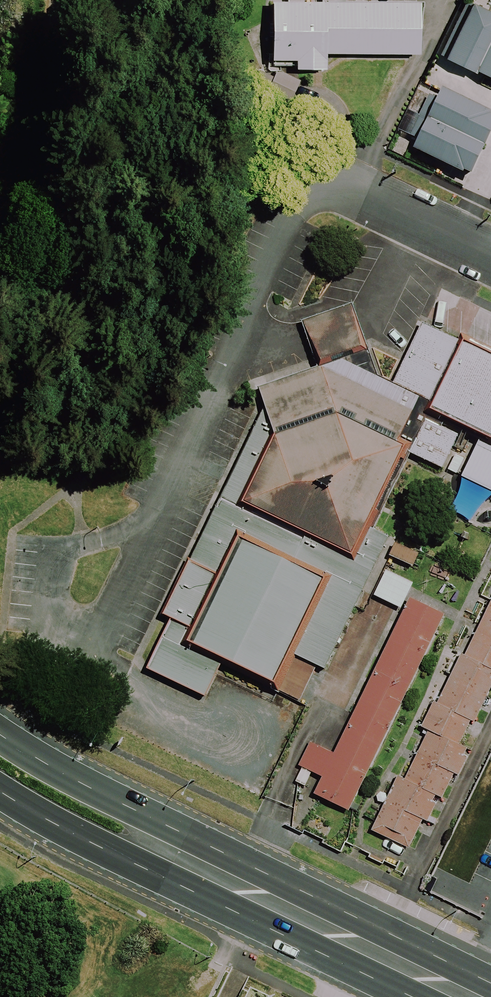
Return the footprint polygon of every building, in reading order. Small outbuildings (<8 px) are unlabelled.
[(490,33),(490,11),(467,0),(443,57),(475,71),(490,33)] [(392,14),(252,17),(253,68),(393,65),(392,14)] [(475,71),(490,77),(490,33),(475,71)] [(490,134),(490,115),(447,95),(443,103),(431,98),(414,136),(423,140),(418,152),(471,177),(474,172),(482,175),(490,155),(490,147),(486,145),(490,134)] [(411,449),(490,487),(490,344),(463,331),(460,337),(425,319),(395,379),(379,372),(365,331),(354,300),(303,317),(314,347),(320,363),(261,384),(268,401),(164,611),(173,614),(149,665),(208,693),(223,661),(301,699),(319,663),(327,667),(392,534),(375,526),(411,449)] [(397,539),(391,553),(414,564),(421,551),(397,539)] [(388,567),(376,593),(402,606),(415,580),(388,567)] [(465,618),(425,598),(349,757),(325,745),(313,770),(337,781),(329,798),(369,818),(465,618)] [(387,840),(429,860),(490,732),(490,625),(387,840)]
